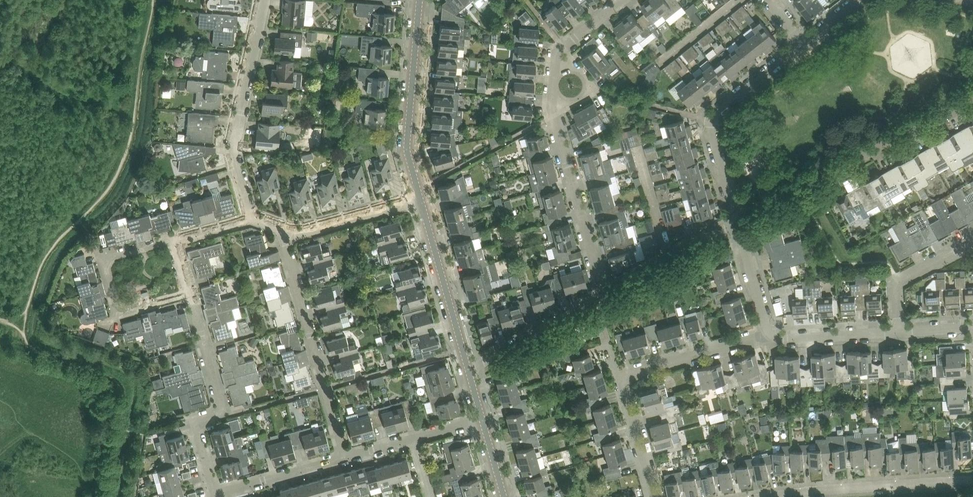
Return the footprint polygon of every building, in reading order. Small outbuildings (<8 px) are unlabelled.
[(208,0),(207,1),(207,2),(207,3),(208,4),(208,5),(209,6),(209,7),(210,7),(211,8),(212,8),(213,8),(241,11),(241,3),(237,3),(237,0),(208,0)] [(293,24),(310,25),(311,25),(312,24),(313,24),(313,23),(313,18),(313,17),(313,16),(312,15),(311,15),(304,14),(305,0),(284,0),(284,7),(286,7),(285,11),(284,11),(283,23),(293,24)] [(442,7),(454,14),(456,12),(457,13),(462,8),(466,6),(471,1),(470,0),(447,0),(443,4),(442,7)] [(563,0),(549,0),(549,2),(553,6),(542,15),(551,27),(555,24),(558,28),(560,27),(562,27),(566,24),(566,22),(568,20),(565,17),(572,12),(563,0)] [(572,12),(574,15),(576,14),(578,14),(582,11),(582,9),(584,8),(581,4),(587,0),(563,0),(572,12)] [(643,18),(653,30),(655,28),(666,19),(651,0),(646,0),(643,2),(644,4),(641,6),(648,14),(643,18)] [(666,19),(682,6),(681,4),(678,1),(680,0),(666,0),(651,0),(666,19)] [(794,1),(802,10),(814,0),(795,0),(794,1)] [(802,10),(809,19),(824,7),(819,0),(814,0),(802,10)] [(357,15),(370,16),(369,20),(373,20),(372,28),(393,30),(395,14),(384,13),(380,12),(381,4),(358,2),(357,15)] [(690,16),(695,12),(699,9),(694,4),(686,10),(687,12),(690,16)] [(743,5),(738,9),(745,18),(750,14),(743,5)] [(686,10),(682,6),(666,19),(671,25),(687,12),(686,10)] [(440,32),(439,33),(440,34),(440,36),(447,37),(459,38),(459,37),(463,38),(464,29),(465,18),(456,15),(454,14),(442,7),(441,18),(447,18),(446,25),(441,24),(440,30),(440,32)] [(745,18),(738,9),(733,13),(740,22),(745,18)] [(198,15),(200,15),(199,27),(214,28),(213,44),(228,46),(228,43),(234,44),(235,26),(237,26),(238,15),(193,11),(193,16),(196,17),(198,15)] [(518,45),(530,46),(531,39),(538,40),(538,35),(539,33),(539,32),(539,30),(539,28),(537,28),(534,24),(536,22),(526,11),(520,16),(519,17),(523,22),(522,22),(522,27),(521,27),(520,26),(519,34),(515,34),(514,44),(514,45),(518,45)] [(690,16),(698,26),(703,22),(695,12),(690,16)] [(654,32),(653,30),(643,18),(639,22),(632,13),(629,15),(628,14),(623,19),(624,20),(623,20),(639,41),(641,42),(654,32)] [(757,23),(750,14),(745,18),(752,27),(757,23)] [(726,19),(721,23),(728,32),(733,27),(726,19)] [(639,41),(623,20),(622,21),(621,20),(616,24),(617,25),(614,27),(621,36),(616,40),(627,54),(634,48),(633,45),(639,41)] [(752,27),(756,32),(770,50),(774,47),(771,43),(776,39),(761,20),(757,23),(752,27)] [(728,32),(721,23),(716,26),(723,35),(728,32)] [(743,33),(748,39),(756,32),(752,27),(743,33)] [(653,30),(654,32),(657,36),(659,38),(662,35),(658,28),(657,29),(655,28),(653,30)] [(307,31),(307,38),(317,39),(317,32),(307,31)] [(275,51),(285,52),(294,53),(295,46),(302,46),(303,33),(290,32),(289,38),(276,37),(275,51)] [(654,32),(641,42),(644,47),(657,36),(654,32)] [(709,32),(704,36),(709,42),(714,38),(709,32)] [(756,32),(748,39),(759,53),(764,49),(767,53),(770,50),(756,32)] [(378,36),(368,35),(362,35),(361,48),(367,48),(366,52),(370,52),(370,60),(390,62),(392,46),(381,45),(377,44),(378,36)] [(591,52),(583,58),(585,61),(584,62),(588,67),(589,67),(590,67),(610,51),(603,42),(601,44),(597,39),(594,36),(593,37),(585,44),(587,47),(591,52)] [(704,36),(699,40),(704,46),(709,42),(704,36)] [(438,54),(445,55),(457,56),(457,55),(458,49),(464,49),(465,38),(463,38),(459,37),(459,38),(447,37),(446,43),(439,42),(439,48),(438,49),(438,50),(438,52),(438,54)] [(748,39),(739,46),(753,64),(757,61),(754,57),(759,53),(748,39)] [(641,42),(639,41),(633,45),(634,48),(638,52),(644,47),(641,42)] [(727,48),(731,52),(739,46),(736,41),(727,48)] [(663,43),(658,47),(663,53),(668,49),(663,43)] [(513,52),(512,63),(529,63),(529,57),(536,58),(537,53),(538,51),(538,50),(537,48),(537,46),(530,46),(518,45),(518,52),(513,52)] [(692,45),(687,49),(694,58),(699,54),(692,45)] [(726,46),(718,53),(737,77),(740,74),(738,70),(742,67),(731,52),(727,48),(726,46)] [(739,46),(731,52),(742,67),(747,63),(750,67),(753,64),(739,46)] [(694,58),(687,49),(682,53),(690,62),(694,58)] [(193,61),(193,63),(193,66),(195,68),(195,70),(203,71),(202,77),(217,78),(227,79),(227,71),(224,70),(224,67),(225,67),(225,63),(224,63),(225,60),(228,60),(229,52),(219,51),(205,50),(204,56),(196,55),(196,57),(194,59),(193,61)] [(590,67),(590,68),(589,69),(593,74),(595,73),(597,76),(603,71),(607,76),(611,73),(614,77),(622,71),(611,57),(609,59),(605,55),(610,51),(590,67)] [(690,62),(682,53),(681,54),(688,63),(690,62)] [(718,53),(709,60),(712,64),(723,78),(725,80),(730,76),(733,80),(737,77),(718,53)] [(437,72),(444,73),(456,74),(456,73),(456,66),(462,67),(463,56),(457,55),(457,56),(445,55),(445,61),(438,60),(437,66),(436,67),(436,68),(437,70),(437,72)] [(302,71),(293,70),(294,61),(278,59),(278,66),(277,69),(272,69),(271,86),(292,87),(301,88),(302,71)] [(675,59),(670,63),(677,72),(682,68),(675,59)] [(654,60),(641,71),(648,74),(649,72),(658,65),(654,60)] [(509,81),(515,81),(515,80),(527,81),(528,75),(535,76),(535,71),(536,69),(536,68),(536,66),(536,64),(529,63),(512,63),(508,62),(507,69),(510,70),(509,81)] [(677,72),(670,63),(665,67),(673,76),(677,72)] [(712,64),(704,70),(718,89),(722,85),(719,82),(723,78),(712,64)] [(659,72),(660,71),(662,70),(658,65),(649,72),(648,74),(645,83),(654,86),(656,81),(659,72)] [(367,92),(378,93),(388,94),(389,78),(379,77),(375,76),(375,68),(359,66),(358,79),(364,80),(364,84),(368,84),(367,92)] [(704,70),(695,77),(707,92),(712,88),(715,91),(718,89),(704,70)] [(435,90),(442,91),(454,92),(454,91),(455,84),(459,85),(460,74),(456,73),(456,74),(444,73),(443,79),(436,78),(436,84),(435,85),(435,86),(435,88),(435,90)] [(695,77),(687,84),(701,102),(705,99),(702,95),(707,92),(695,77)] [(188,79),(187,90),(198,91),(199,91),(198,97),(199,98),(202,99),(201,107),(203,107),(213,108),(214,105),(221,106),(222,97),(217,96),(218,93),(219,93),(219,91),(224,91),(224,83),(215,82),(188,79)] [(510,88),(509,98),(525,100),(526,93),(533,94),(534,89),(534,87),(534,86),(534,84),(534,82),(527,81),(515,80),(515,81),(514,88),(510,88)] [(678,91),(687,84),(684,80),(669,91),(677,100),(683,96),(678,91)] [(701,102),(687,84),(678,91),(683,96),(690,105),(695,101),(698,105),(701,102)] [(639,85),(636,94),(647,97),(650,89),(639,85)] [(433,103),(433,104),(434,106),(433,108),(441,109),(453,110),(453,109),(457,110),(457,103),(458,92),(454,91),(454,92),(442,91),(442,97),(434,96),(434,102),(433,103)] [(263,101),(262,104),(260,104),(262,111),(262,114),(283,116),(284,103),(287,104),(288,94),(266,92),(266,101),(263,101)] [(364,124),(375,125),(385,126),(386,109),(376,109),(372,108),(373,100),(357,98),(356,111),(361,112),(361,116),(365,116),(364,124)] [(525,100),(509,98),(508,109),(513,109),(512,117),(531,118),(531,116),(532,115),(532,114),(532,112),(532,106),(525,106),(525,100)] [(585,108),(584,108),(594,126),(603,120),(605,124),(611,120),(605,109),(600,112),(594,103),(591,104),(591,103),(585,106),(585,108)] [(594,126),(584,108),(584,109),(583,107),(577,111),(577,112),(574,114),(580,123),(573,127),(573,128),(577,136),(580,140),(591,134),(588,129),(594,126)] [(432,121),(432,122),(432,124),(432,126),(439,127),(451,128),(451,127),(455,127),(461,127),(462,116),(456,115),(457,110),(453,109),(453,110),(441,109),(440,115),(433,114),(432,119),(432,121)] [(191,140),(191,141),(198,141),(198,140),(212,142),(214,126),(213,126),(213,122),(215,123),(216,114),(189,112),(187,134),(186,134),(186,139),(191,140)] [(670,136),(670,137),(692,131),(691,125),(686,126),(684,120),(661,127),(664,138),(670,136)] [(255,137),(255,143),(256,143),(256,146),(265,147),(279,148),(280,131),(279,130),(279,124),(270,123),(260,122),(259,129),(257,129),(257,130),(257,134),(256,137),(255,137)] [(962,129),(972,150),(972,123),(962,129)] [(430,139),(430,140),(431,142),(430,144),(437,145),(449,146),(449,145),(456,144),(454,139),(455,127),(451,127),(451,128),(439,127),(439,133),(431,132),(431,137),(430,139)] [(573,128),(569,130),(571,139),(577,136),(573,128)] [(944,139),(960,168),(965,165),(965,162),(963,158),(972,152),(972,150),(962,129),(944,139)] [(670,137),(673,147),(690,142),(689,136),(693,135),(692,131),(670,137)] [(641,132),(635,134),(637,145),(644,143),(641,132)] [(527,137),(520,139),(522,146),(524,146),(525,149),(525,150),(523,151),(525,157),(526,157),(529,156),(543,152),(541,152),(540,149),(539,147),(542,146),(548,144),(545,133),(527,138),(527,137)] [(637,145),(635,134),(628,136),(632,147),(637,145)] [(388,179),(393,177),(394,177),(393,173),(383,138),(376,140),(381,159),(375,160),(377,169),(371,170),(377,191),(390,187),(388,180),(388,179)] [(944,139),(926,149),(939,172),(950,165),(952,170),(955,170),(960,168),(944,139)] [(154,144),(154,148),(156,151),(159,151),(162,149),(162,145),(160,143),(156,142),(154,144)] [(196,144),(173,142),(175,149),(178,159),(180,159),(179,170),(192,171),(202,172),(202,169),(207,168),(203,155),(202,156),(201,153),(205,152),(205,149),(206,145),(196,144)] [(673,147),(676,157),(698,151),(697,146),(692,148),(690,142),(673,147)] [(584,165),(585,166),(609,159),(606,148),(604,149),(602,143),(590,146),(592,152),(581,155),(582,158),(581,159),(583,165),(584,165)] [(449,146),(437,145),(440,155),(433,157),(434,162),(434,164),(434,165),(436,166),(436,168),(455,163),(453,156),(459,154),(456,144),(449,145),(449,146)] [(644,148),(646,154),(657,151),(655,145),(644,148)] [(926,149),(908,159),(924,187),(929,184),(930,182),(927,178),(939,172),(926,149)] [(657,151),(646,154),(648,160),(659,157),(657,151)] [(676,157),(679,168),(699,162),(696,162),(695,157),(699,156),(698,151),(676,157)] [(543,152),(529,156),(531,163),(533,162),(536,172),(554,167),(551,156),(545,158),(542,159),(541,153),(543,153),(543,152)] [(529,156),(526,157),(531,174),(536,172),(533,162),(531,163),(529,156)] [(585,167),(583,167),(585,174),(587,174),(588,177),(598,174),(600,180),(612,177),(616,176),(611,159),(609,159),(604,161),(585,166),(585,167)] [(908,159),(891,169),(903,191),(914,185),(917,189),(919,190),(924,187),(908,159)] [(660,162),(649,165),(652,175),(663,172),(660,162)] [(678,179),(679,179),(684,177),(706,171),(705,166),(700,168),(699,162),(679,168),(675,169),(678,179)] [(636,163),(629,165),(631,171),(638,169),(636,163)] [(361,186),(366,185),(367,185),(367,183),(361,164),(348,168),(350,176),(344,178),(350,199),(363,195),(361,187),(362,187),(361,186)] [(275,188),(280,187),(281,187),(280,183),(275,166),(262,170),(264,179),(258,180),(263,201),(277,197),(275,189),(275,188)] [(536,183),(538,190),(553,186),(553,185),(550,186),(549,181),(557,178),(554,167),(536,172),(539,183),(536,183)] [(891,169),(873,179),(889,207),(894,204),(894,202),(892,197),(903,191),(891,169)] [(679,179),(682,189),(687,188),(705,183),(703,177),(707,176),(706,171),(684,177),(679,179)] [(206,175),(208,182),(220,178),(218,172),(206,175)] [(340,192),(339,188),(334,172),(321,175),(323,184),(317,185),(323,206),(336,202),(334,195),(335,194),(334,194),(340,192)] [(539,183),(536,172),(527,175),(532,191),(536,190),(538,190),(536,183),(539,183)] [(663,172),(652,175),(654,181),(665,178),(663,172)] [(455,182),(438,187),(441,198),(448,196),(449,203),(469,197),(463,174),(459,177),(458,177),(457,178),(455,180),(455,182)] [(592,192),(590,192),(592,199),(594,199),(594,200),(613,194),(621,192),(616,176),(612,177),(600,180),(601,186),(591,189),(592,192)] [(313,197),(312,195),(307,178),(294,182),(296,190),(290,192),(296,212),(309,209),(307,201),(307,200),(313,198),(313,197)] [(496,179),(489,181),(492,189),(498,187),(496,179)] [(873,179),(855,189),(868,211),(879,205),(881,209),(883,210),(889,207),(873,179)] [(667,182),(656,185),(657,190),(656,190),(658,196),(669,193),(670,192),(667,182)] [(684,200),(712,192),(711,187),(706,189),(705,183),(687,188),(690,198),(684,200)] [(538,190),(536,190),(539,201),(541,207),(546,206),(564,200),(561,190),(554,191),(552,192),(550,187),(553,186),(538,190)] [(930,198),(924,187),(919,190),(925,200),(930,198)] [(950,212),(950,213),(958,227),(959,229),(969,224),(968,222),(972,219),(972,208),(970,202),(970,201),(967,196),(962,187),(951,193),(959,207),(950,212)] [(868,211),(855,189),(837,199),(850,222),(855,220),(871,220),(871,216),(868,211)] [(907,197),(903,191),(892,197),(894,202),(895,204),(907,197)] [(684,200),(687,210),(715,203),(715,202),(710,203),(709,198),(713,197),(712,192),(684,200)] [(213,195),(202,198),(209,222),(216,220),(215,216),(235,211),(233,202),(234,201),(232,193),(221,196),(222,198),(215,200),(213,195)] [(669,193),(658,196),(660,202),(670,199),(669,193)] [(608,208),(609,214),(621,210),(619,204),(616,205),(613,194),(594,200),(594,201),(593,201),(595,208),(596,207),(597,211),(608,208)] [(451,208),(445,210),(448,221),(466,216),(474,214),(471,202),(469,197),(449,203),(451,208)] [(209,222),(202,198),(192,201),(193,206),(186,208),(185,206),(175,209),(177,217),(179,217),(181,226),(201,220),(202,224),(209,222)] [(502,206),(500,198),(493,200),(495,208),(502,206)] [(940,218),(931,223),(939,238),(939,240),(949,235),(949,233),(958,227),(950,213),(950,212),(942,198),(938,200),(933,203),(932,204),(940,218)] [(543,213),(546,224),(562,219),(559,219),(558,214),(567,211),(564,200),(546,206),(547,211),(543,213)] [(715,203),(687,210),(688,216),(691,215),(695,230),(715,220),(712,208),(716,207),(715,203)] [(881,209),(879,205),(868,211),(871,216),(882,210),(881,209)] [(912,208),(914,213),(920,210),(917,205),(912,208)] [(662,210),(664,216),(675,214),(673,207),(662,210)] [(920,229),(911,234),(919,249),(920,251),(930,245),(929,244),(939,238),(931,223),(923,208),(920,210),(914,213),(912,214),(917,224),(920,229)] [(149,213),(138,216),(145,240),(152,238),(151,234),(171,229),(170,224),(172,223),(171,221),(174,220),(172,210),(157,214),(158,216),(151,218),(149,213)] [(623,210),(621,210),(609,214),(611,219),(600,222),(601,225),(600,226),(602,232),(603,232),(603,233),(622,228),(627,227),(625,220),(628,219),(626,212),(624,212),(623,210)] [(675,214),(664,216),(665,222),(676,219),(675,214)] [(112,231),(105,233),(109,246),(137,238),(138,242),(145,240),(138,216),(128,219),(127,216),(117,219),(119,225),(112,227),(111,227),(112,231)] [(457,230),(459,236),(473,232),(471,225),(469,226),(466,216),(448,221),(451,232),(457,230)] [(546,224),(542,225),(548,235),(551,240),(555,239),(573,234),(570,223),(564,225),(561,226),(560,220),(562,220),(562,219),(546,224)] [(893,227),(889,229),(896,242),(891,245),(896,253),(900,262),(910,256),(909,254),(919,249),(911,234),(908,229),(903,219),(893,225),(893,227)] [(375,235),(378,245),(397,240),(395,234),(403,232),(400,220),(381,225),(383,233),(375,235)] [(911,234),(920,229),(917,224),(908,229),(911,234)] [(604,234),(602,234),(604,241),(605,241),(606,244),(617,241),(619,247),(635,242),(634,236),(630,237),(627,227),(622,228),(603,233),(604,234)] [(454,243),(457,255),(481,248),(478,238),(480,237),(482,235),(480,230),(473,232),(459,236),(460,241),(454,243)] [(769,248),(772,259),(804,250),(801,238),(785,243),(782,232),(764,238),(767,249),(769,248)] [(281,258),(279,250),(268,253),(262,233),(256,235),(255,234),(244,237),(247,247),(249,247),(252,254),(247,255),(250,266),(281,258)] [(555,257),(571,253),(571,252),(569,253),(567,247),(576,245),(573,234),(555,239),(557,245),(552,246),(552,248),(555,257)] [(378,245),(381,255),(384,265),(392,263),(392,260),(410,255),(406,243),(398,245),(397,240),(378,245)] [(222,242),(187,251),(189,258),(193,257),(198,277),(207,275),(208,277),(216,275),(213,264),(217,263),(216,256),(225,253),(222,242)] [(312,257),(314,263),(332,258),(330,248),(322,250),(320,242),(301,248),(304,260),(312,257)] [(635,242),(619,247),(621,254),(610,257),(611,260),(609,260),(611,267),(613,267),(613,268),(638,261),(635,250),(637,249),(635,242)] [(481,248),(457,255),(460,265),(462,265),(467,263),(468,270),(489,264),(487,260),(485,258),(482,248),(481,248)] [(548,259),(555,257),(552,248),(546,250),(548,259)] [(804,250),(772,259),(775,270),(773,270),(776,281),(794,276),(791,266),(808,261),(804,250)] [(516,251),(506,253),(507,260),(518,257),(516,251)] [(571,253),(555,257),(557,257),(559,263),(571,259),(569,254),(572,253),(571,253)] [(77,284),(81,296),(105,289),(102,281),(99,282),(93,262),(86,264),(84,255),(85,254),(74,257),(71,260),(73,265),(76,266),(78,276),(80,275),(82,282),(77,284)] [(332,258),(314,263),(315,268),(307,271),(311,283),(315,281),(320,280),(323,279),(330,277),(328,270),(335,268),(332,258)] [(714,267),(717,279),(734,274),(731,262),(720,265),(719,259),(706,263),(708,269),(714,267)] [(549,261),(541,264),(543,269),(546,270),(551,269),(549,261)] [(495,262),(489,264),(493,281),(499,279),(495,262)] [(470,275),(463,277),(467,288),(491,281),(493,281),(489,264),(468,270),(470,275)] [(266,298),(267,299),(290,292),(288,285),(285,286),(279,265),(273,267),(272,266),(261,269),(264,279),(266,279),(268,286),(263,287),(264,291),(260,292),(261,298),(262,299),(266,298)] [(394,280),(397,290),(415,285),(414,279),(422,277),(419,265),(400,270),(402,278),(394,280)] [(582,269),(571,272),(576,289),(587,286),(585,277),(589,276),(586,267),(582,269)] [(560,272),(554,273),(555,278),(556,281),(557,285),(563,284),(565,292),(576,289),(571,272),(566,273),(564,268),(559,270),(560,272)] [(946,288),(946,289),(947,303),(947,309),(958,308),(958,306),(961,306),(961,302),(966,302),(967,302),(966,287),(965,277),(965,270),(960,271),(961,277),(956,277),(957,288),(946,288)] [(946,289),(946,288),(945,272),(939,272),(940,278),(936,278),(937,289),(926,290),(922,291),(923,309),(927,308),(927,310),(941,309),(941,303),(947,303),(946,289)] [(518,274),(510,276),(513,287),(520,285),(518,274)] [(714,291),(716,297),(729,294),(727,288),(738,285),(734,274),(717,279),(720,290),(714,291)] [(539,286),(540,289),(545,307),(556,304),(554,295),(559,293),(560,296),(557,285),(556,281),(555,278),(547,280),(543,285),(539,286)] [(821,280),(812,281),(813,286),(812,286),(814,312),(820,311),(820,315),(823,315),(823,317),(835,316),(834,306),(833,296),(822,297),(822,286),(821,286),(821,280)] [(203,308),(206,316),(233,309),(240,307),(236,295),(221,299),(219,292),(221,292),(218,281),(210,283),(211,285),(201,287),(207,307),(203,308)] [(491,281),(467,288),(470,299),(476,297),(478,303),(487,300),(492,299),(490,292),(487,293),(486,290),(489,289),(492,286),(491,281)] [(325,304),(327,310),(346,305),(343,294),(341,295),(338,283),(320,289),(321,292),(314,294),(317,306),(325,304)] [(852,295),(841,295),(842,306),(843,316),(854,315),(854,313),(857,313),(856,309),(862,309),(861,283),(860,283),(856,284),(852,284),(852,295)] [(868,283),(861,283),(862,309),(868,308),(868,312),(871,312),(871,314),(883,313),(881,293),(870,293),(870,283),(868,283)] [(521,286),(524,299),(525,299),(526,303),(532,301),(534,310),(545,307),(540,289),(534,291),(533,286),(528,287),(527,284),(521,286)] [(401,306),(403,312),(425,306),(424,301),(428,300),(425,288),(417,290),(415,285),(397,290),(400,300),(407,298),(408,303),(403,304),(401,306)] [(804,298),(793,298),(794,319),(806,318),(806,316),(809,316),(808,312),(814,312),(812,286),(803,287),(804,298)] [(105,289),(81,296),(83,305),(88,303),(90,311),(85,313),(82,314),(81,317),(81,319),(82,322),(85,323),(88,323),(90,323),(99,320),(99,318),(108,316),(103,296),(106,295),(105,289)] [(290,292),(267,299),(269,309),(274,308),(276,315),(274,315),(277,326),(286,324),(285,322),(294,320),(289,300),(292,299),(290,292)] [(723,302),(727,313),(744,308),(741,297),(730,300),(729,294),(716,297),(717,304),(723,302)] [(514,305),(509,306),(514,324),(525,321),(522,312),(528,311),(528,313),(529,313),(526,303),(525,299),(524,299),(521,300),(519,300),(519,299),(512,301),(514,305)] [(493,308),(491,308),(493,316),(495,320),(500,318),(503,327),(514,324),(509,306),(503,308),(502,304),(497,305),(497,306),(493,308)] [(346,305),(327,310),(328,315),(320,317),(324,329),(333,327),(333,329),(333,330),(351,325),(346,305)] [(156,310),(149,312),(158,346),(169,343),(165,328),(172,326),(173,328),(183,325),(181,317),(179,317),(178,314),(177,308),(157,314),(156,310)] [(407,326),(410,337),(428,332),(427,325),(435,323),(432,311),(427,313),(426,308),(404,314),(404,315),(405,314),(408,326),(407,326)] [(744,308),(727,313),(730,324),(724,326),(725,332),(738,329),(737,323),(747,320),(744,308)] [(233,309),(206,316),(207,322),(211,321),(216,341),(225,339),(226,340),(234,338),(231,327),(237,326),(233,309)] [(699,318),(687,321),(692,338),(704,335),(701,324),(707,323),(703,310),(697,312),(699,318)] [(142,318),(122,323),(125,332),(123,333),(125,340),(136,337),(135,336),(143,334),(147,349),(158,346),(149,312),(141,314),(142,318)] [(186,312),(178,314),(179,317),(181,317),(183,325),(184,328),(190,326),(186,312)] [(681,323),(670,326),(675,343),(686,340),(683,329),(689,328),(692,338),(687,321),(686,315),(679,316),(681,323)] [(495,320),(493,316),(487,318),(488,321),(477,324),(482,342),(493,338),(491,330),(496,328),(497,331),(498,330),(495,320)] [(657,323),(651,324),(655,337),(660,336),(663,346),(675,343),(670,326),(659,329),(657,323)] [(647,332),(635,335),(640,353),(652,350),(649,339),(655,337),(651,324),(645,326),(647,332)] [(93,342),(105,346),(110,333),(98,328),(93,342)] [(281,351),(285,363),(308,356),(306,349),(303,350),(297,330),(288,332),(288,330),(279,333),(282,343),(278,345),(280,352),(281,351)] [(428,332),(410,337),(413,346),(420,344),(424,357),(436,354),(435,348),(441,346),(438,334),(430,337),(428,332)] [(640,353),(635,335),(624,339),(622,332),(616,334),(620,347),(626,345),(629,356),(640,353)] [(338,350),(340,356),(359,351),(356,341),(348,343),(346,336),(327,341),(330,353),(338,350)] [(391,342),(384,344),(386,351),(393,349),(391,342)] [(221,372),(223,380),(258,370),(254,359),(246,361),(244,354),(239,355),(236,345),(228,347),(228,349),(219,351),(225,371),(221,372)] [(946,363),(947,364),(967,363),(966,351),(953,352),(953,345),(940,346),(940,354),(947,354),(948,363),(946,363)] [(907,348),(896,349),(897,369),(898,379),(907,378),(916,380),(915,361),(908,361),(907,348)] [(885,364),(879,364),(880,377),(891,376),(890,370),(897,369),(896,349),(895,349),(895,350),(884,351),(885,364)] [(170,386),(204,377),(202,369),(198,370),(193,350),(184,352),(183,351),(175,353),(178,364),(180,363),(182,370),(163,376),(166,387),(170,386)] [(359,351),(340,356),(342,361),(333,364),(337,376),(343,374),(344,380),(362,375),(361,372),(357,370),(356,370),(354,363),(361,361),(359,351)] [(573,359),(576,370),(589,367),(593,365),(590,354),(579,357),(578,351),(565,355),(566,360),(573,359)] [(849,365),(843,365),(844,381),(844,387),(852,387),(852,383),(862,382),(861,377),(862,377),(861,372),(860,351),(848,352),(849,365)] [(861,351),(860,351),(861,372),(868,371),(868,378),(880,377),(879,364),(872,365),(872,352),(861,352),(861,351)] [(756,353),(745,356),(752,383),(761,380),(762,383),(769,382),(769,376),(766,364),(760,365),(756,353)] [(813,369),(807,369),(808,386),(826,384),(826,377),(824,353),(823,354),(814,353),(814,355),(812,356),(813,369)] [(836,353),(824,353),(826,377),(837,376),(837,381),(844,381),(843,365),(836,366),(836,353)] [(308,356),(285,363),(288,373),(292,372),(294,379),(292,379),(295,390),(304,388),(303,386),(312,383),(307,363),(310,362),(308,356)] [(737,373),(731,374),(735,387),(741,385),(741,386),(752,383),(745,356),(744,356),(744,357),(734,360),(737,373)] [(777,370),(771,370),(772,380),(772,386),(780,385),(780,383),(790,383),(789,376),(788,356),(776,356),(777,370)] [(788,356),(789,376),(801,375),(802,386),(808,386),(807,369),(801,369),(800,356),(789,357),(789,356),(788,356)] [(386,360),(388,368),(394,366),(392,358),(388,359),(386,360)] [(426,384),(431,382),(450,377),(447,366),(435,369),(434,363),(421,367),(424,377),(426,384)] [(936,383),(941,382),(954,381),(953,375),(966,374),(966,364),(967,364),(967,363),(947,364),(937,364),(937,375),(935,376),(936,383)] [(711,365),(710,366),(716,385),(722,383),(724,390),(735,387),(731,374),(725,376),(722,364),(712,366),(711,365)] [(716,385),(710,366),(699,369),(702,381),(696,383),(700,398),(707,396),(706,393),(710,392),(709,386),(714,384),(714,385),(716,385)] [(584,374),(587,386),(604,381),(601,369),(590,372),(589,367),(576,370),(577,376),(584,374)] [(497,381),(500,393),(518,388),(514,377),(521,375),(519,369),(506,372),(508,378),(497,381)] [(258,370),(223,380),(225,386),(229,385),(234,405),(243,403),(245,408),(253,406),(249,392),(247,392),(245,385),(252,383),(260,380),(258,370)] [(292,372),(288,373),(284,374),(286,381),(292,379),(294,379),(292,372)] [(381,382),(379,376),(371,379),(372,385),(381,382)] [(204,377),(170,386),(173,396),(188,392),(190,399),(188,400),(191,410),(199,408),(199,406),(208,404),(202,384),(206,383),(204,377)] [(426,384),(427,390),(430,401),(443,397),(441,391),(453,388),(455,387),(452,377),(450,377),(431,382),(426,384)] [(161,378),(152,380),(155,388),(164,386),(161,378)] [(641,392),(644,403),(668,396),(663,379),(651,382),(653,388),(641,392)] [(584,399),(586,405),(598,401),(597,395),(608,392),(604,381),(587,386),(590,397),(584,399)] [(948,390),(949,400),(969,399),(969,397),(968,397),(967,387),(954,388),(954,381),(941,382),(942,390),(948,390)] [(247,392),(249,392),(254,390),(252,383),(245,385),(247,392)] [(357,383),(346,386),(348,393),(359,390),(357,383)] [(514,401),(516,407),(529,404),(527,397),(521,399),(518,388),(500,393),(503,404),(514,401)] [(668,396),(644,403),(644,404),(645,404),(648,414),(661,411),(662,417),(674,413),(682,411),(680,403),(674,404),(672,395),(668,396)] [(554,396),(547,398),(549,405),(556,403),(554,396)] [(307,397),(296,400),(298,407),(309,404),(307,397)] [(443,397),(430,401),(425,402),(427,412),(439,409),(441,416),(459,411),(456,399),(445,402),(443,397)] [(398,402),(391,404),(398,428),(409,425),(406,413),(411,412),(408,399),(398,402)] [(969,399),(949,400),(949,401),(950,401),(951,409),(944,410),(945,418),(957,417),(957,411),(970,410),(969,399)] [(593,409),(597,420),(614,415),(611,404),(600,407),(598,401),(586,405),(587,411),(593,409)] [(356,406),(358,413),(367,411),(365,404),(356,406)] [(385,406),(374,409),(378,421),(383,420),(387,431),(398,428),(391,404),(385,406)] [(507,416),(510,428),(527,423),(524,411),(530,410),(529,404),(516,407),(517,413),(507,416)] [(367,411),(358,413),(364,437),(375,434),(372,423),(378,421),(374,409),(367,411)] [(364,437),(358,413),(346,416),(353,441),(364,437)] [(664,423),(651,426),(654,436),(653,436),(653,438),(673,432),(679,430),(677,421),(675,415),(674,413),(662,417),(664,423)] [(593,433),(595,439),(608,436),(606,430),(617,427),(614,415),(597,420),(600,432),(593,433)] [(212,431),(215,443),(234,438),(232,431),(241,428),(238,418),(221,422),(223,428),(212,431)] [(726,422),(718,424),(720,430),(727,429),(726,422)] [(320,430),(314,431),(319,450),(330,447),(323,423),(318,424),(320,430)] [(524,436),(525,442),(538,438),(537,432),(530,434),(527,423),(510,428),(513,439),(524,436)] [(312,426),(295,431),(299,443),(304,442),(307,453),(319,450),(314,431),(312,426)] [(161,434),(159,435),(163,452),(186,446),(183,434),(181,435),(180,429),(174,431),(164,434),(161,434)] [(286,439),(280,441),(285,460),(296,457),(293,445),(299,443),(295,431),(284,434),(286,439)] [(881,431),(863,433),(863,436),(863,441),(863,446),(864,446),(865,454),(870,454),(871,465),(883,464),(883,459),(882,445),(881,438),(881,431)] [(953,432),(954,446),(954,448),(960,448),(961,456),(972,455),(972,436),(964,437),(964,431),(953,432)] [(673,432),(653,438),(656,449),(669,445),(671,452),(683,448),(681,440),(674,442),(672,434),(673,433),(673,432)] [(271,437),(261,440),(265,453),(270,451),(272,457),(274,463),(285,460),(280,441),(278,434),(270,436),(271,437)] [(827,435),(827,439),(828,457),(835,456),(835,467),(847,466),(847,455),(846,447),(845,447),(845,435),(844,434),(827,435)] [(855,434),(845,435),(845,447),(846,447),(847,455),(852,455),(853,466),(865,465),(865,454),(864,446),(863,446),(863,441),(863,436),(856,436),(855,434)] [(234,438),(215,443),(218,454),(229,451),(231,457),(244,453),(243,449),(241,443),(243,443),(241,435),(233,437),(234,438)] [(603,444),(606,455),(624,450),(621,439),(610,442),(608,436),(595,439),(597,445),(603,444)] [(908,436),(899,437),(899,444),(900,450),(901,458),(907,458),(907,469),(919,468),(919,457),(918,448),(917,443),(917,441),(908,442),(908,436)] [(887,438),(881,438),(882,445),(883,459),(889,459),(889,470),(902,469),(901,458),(900,450),(899,444),(899,437),(899,439),(888,442),(887,438)] [(516,451),(520,462),(537,457),(534,446),(540,444),(538,438),(525,442),(527,448),(516,451)] [(448,462),(454,460),(472,455),(469,444),(461,446),(459,439),(443,443),(448,462)] [(817,444),(810,444),(810,449),(809,449),(810,458),(811,469),(823,468),(822,457),(828,457),(827,439),(816,440),(817,444)] [(254,442),(257,451),(262,449),(260,441),(254,442)] [(935,442),(936,447),(937,456),(943,455),(943,466),(955,466),(954,448),(954,446),(947,447),(946,441),(935,442)] [(928,442),(917,443),(918,448),(919,457),(925,457),(925,467),(937,467),(937,456),(936,447),(929,448),(928,442)] [(429,444),(423,445),(426,453),(426,454),(432,453),(429,444)] [(792,451),(792,445),(781,446),(781,444),(773,445),(774,452),(774,453),(775,467),(775,471),(787,470),(786,459),(792,459),(791,451),(792,451)] [(799,450),(792,451),(791,451),(792,459),(793,470),(805,469),(804,458),(810,458),(809,449),(810,449),(810,444),(799,445),(799,450)] [(186,446),(163,452),(168,468),(176,466),(175,466),(183,464),(181,458),(189,456),(186,446)] [(603,468),(605,474),(618,470),(616,465),(627,462),(624,450),(606,455),(609,466),(603,468)] [(232,462),(221,465),(224,477),(229,475),(230,479),(239,477),(238,473),(243,471),(241,466),(250,464),(248,456),(247,452),(244,453),(231,457),(232,462)] [(762,461),(756,463),(755,463),(757,471),(756,471),(759,482),(770,479),(768,468),(775,467),(774,453),(768,454),(768,453),(761,454),(762,461)] [(444,482),(449,480),(466,476),(466,475),(468,475),(466,475),(465,469),(475,466),(472,455),(454,460),(456,466),(450,468),(451,473),(442,476),(444,482)] [(533,470),(535,476),(535,477),(542,475),(548,473),(546,467),(540,468),(537,457),(520,462),(523,474),(533,470)] [(745,465),(738,466),(737,467),(739,475),(741,486),(753,483),(751,472),(756,471),(757,471),(755,463),(756,463),(754,457),(744,460),(745,465)] [(407,459),(397,462),(401,478),(412,475),(407,459)] [(703,474),(702,474),(704,483),(705,491),(706,493),(718,491),(715,480),(721,479),(720,471),(718,461),(708,463),(707,465),(709,473),(703,474)] [(726,464),(727,469),(720,471),(721,479),(723,489),(735,487),(733,476),(739,475),(737,467),(738,466),(737,461),(726,464)] [(397,462),(386,465),(391,481),(401,478),(397,462)] [(386,465),(376,467),(380,484),(382,491),(392,488),(390,481),(391,481),(386,465)] [(159,471),(153,472),(153,473),(156,484),(162,482),(179,477),(176,466),(168,468),(159,471)] [(365,466),(354,469),(361,494),(371,491),(370,487),(370,488),(368,484),(369,483),(366,471),(366,470),(365,466)] [(366,471),(369,483),(368,484),(370,488),(370,487),(371,491),(371,494),(382,491),(380,484),(376,467),(366,470),(366,471)] [(354,469),(343,472),(348,489),(350,495),(356,493),(359,494),(361,494),(354,469)] [(685,478),(684,478),(686,487),(688,496),(689,496),(700,495),(698,484),(704,483),(702,474),(703,474),(702,469),(691,471),(692,477),(685,478)] [(618,470),(605,474),(607,480),(619,476),(618,470)] [(665,474),(670,496),(682,496),(680,488),(686,487),(684,478),(685,478),(683,470),(665,474)] [(343,472),(333,475),(338,492),(348,489),(343,472)] [(333,475),(323,478),(327,495),(338,492),(333,475)] [(538,488),(540,494),(550,491),(553,490),(551,484),(545,486),(542,475),(535,477),(535,476),(524,479),(528,491),(538,488)] [(462,477),(449,480),(450,484),(454,483),(455,487),(454,489),(455,492),(457,493),(458,496),(459,496),(464,495),(466,494),(482,490),(478,478),(468,481),(466,476),(462,477)] [(156,484),(159,494),(182,487),(179,477),(162,482),(156,484)] [(312,481),(317,496),(328,496),(327,495),(323,478),(312,481)] [(302,484),(306,496),(317,496),(312,481),(302,484)] [(292,487),(294,496),(306,496),(302,484),(292,487)] [(182,487),(159,494),(158,494),(159,496),(184,496),(182,487)] [(280,490),(281,494),(282,496),(294,496),(292,487),(281,490),(280,490)]
